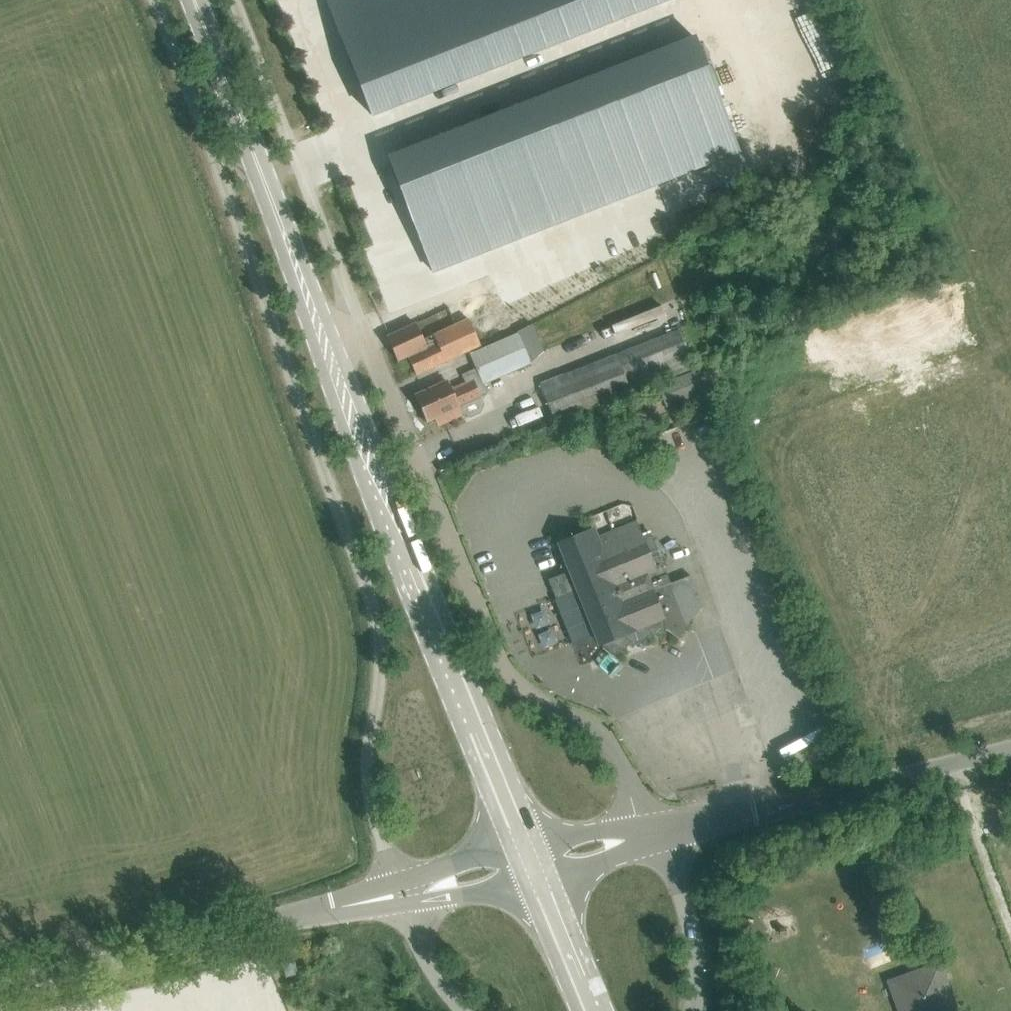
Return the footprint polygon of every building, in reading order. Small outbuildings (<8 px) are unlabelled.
[(326,1),(371,115),(663,0),(329,0),(326,1)] [(740,150),(695,37),(387,158),(432,271),(740,150)] [(416,323),(406,327),(388,335),(399,360),(408,355),(417,374),(481,345),(469,320),(423,340),(416,323)] [(540,383),(555,422),(635,390),(694,367),(679,329),(616,354),(616,353),(540,383)] [(441,414),(444,421),(445,422),(462,414),(470,417),(480,413),(485,404),(483,401),(488,392),(484,382),(530,360),(517,331),(469,353),(476,367),(462,374),(466,382),(451,389),(447,380),(416,395),(428,420),(441,414)] [(698,369),(658,385),(666,407),(706,391),(698,369)] [(593,529),(574,536),(559,542),(568,564),(571,570),(568,571),(548,579),(556,599),(578,590),(602,649),(604,648),(613,656),(619,649),(623,652),(628,645),(632,648),(638,642),(642,645),(647,638),(651,641),(657,634),(661,637),(666,630),(676,638),(683,630),(703,605),(691,575),(671,584),(667,575),(665,575),(662,568),(664,567),(651,533),(641,537),(636,523),(612,533),(597,539),(593,529)] [(284,965),(286,976),(297,973),(295,962),(284,965)] [(904,1010),(952,1010),(954,1010),(938,965),(893,982),(904,1010)]
